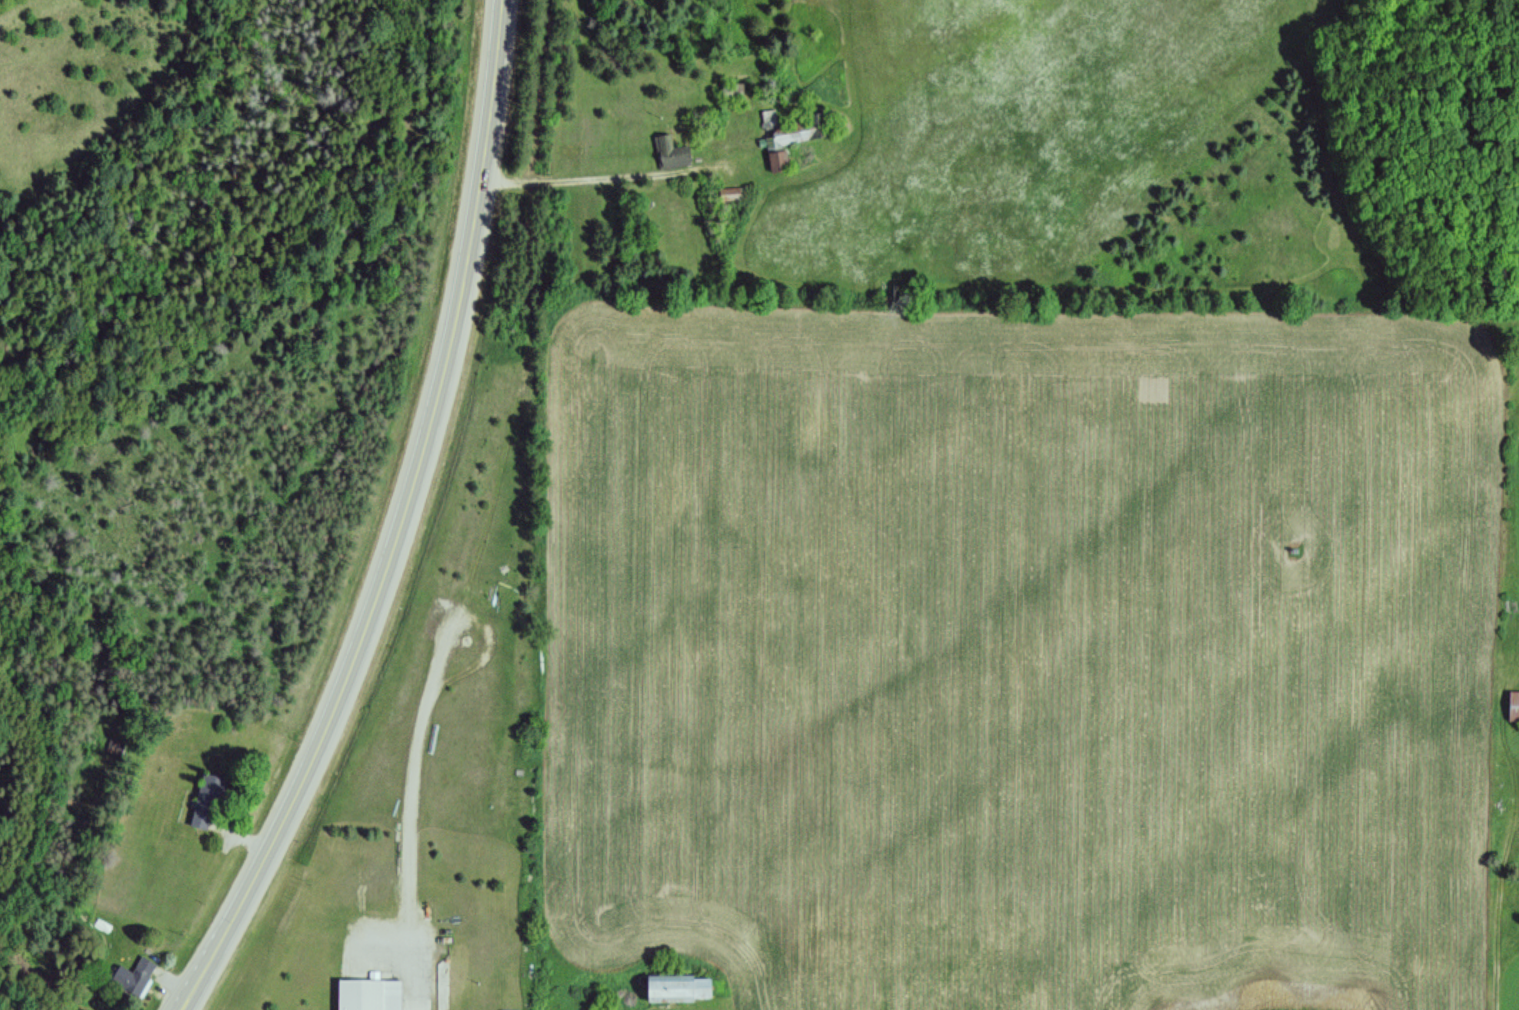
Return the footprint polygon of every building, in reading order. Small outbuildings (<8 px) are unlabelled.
[(755,108),(761,137),(755,138),(756,146),(763,145),(764,148),(827,136),(821,106),(789,112),(790,118),(779,120),(775,104),(755,108)] [(647,134),(653,169),(688,163),(685,146),(669,148),(666,131),(647,134)] [(761,151),(766,173),(787,169),(782,147),(761,151)] [(1509,693),(1508,723),(1518,723),(1518,693),(1509,693)] [(187,822),(201,772),(225,778),(217,808),(208,805),(202,826),(187,822)] [(116,963),(108,977),(138,993),(153,964),(139,956),(131,971),(116,963)] [(644,972),(643,1000),(691,1001),(692,994),(710,994),(711,974),(644,972)] [(340,1009),(397,1009),(397,979),(340,979),(340,1009)]
